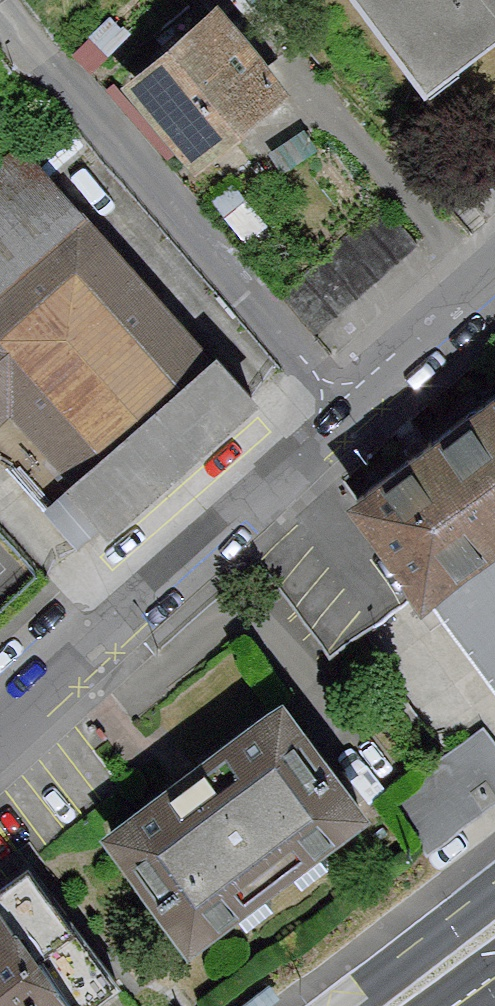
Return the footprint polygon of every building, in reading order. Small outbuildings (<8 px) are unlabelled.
[(117,80),(189,164),(287,80),(218,0),(210,0),(117,80)] [(434,80),(494,35),(494,0),(375,0),(434,80)] [(0,152),(0,439),(100,548),(264,398),(21,133),(0,152)] [(322,508),(397,611),(419,601),(494,710),(494,380),(322,508)] [(279,688),(102,823),(198,948),(375,813),(279,688)] [(494,798),(494,725),(401,783),(433,836),(494,798)] [(0,868),(0,1005),(118,1005),(131,996),(20,853),(0,868)]
